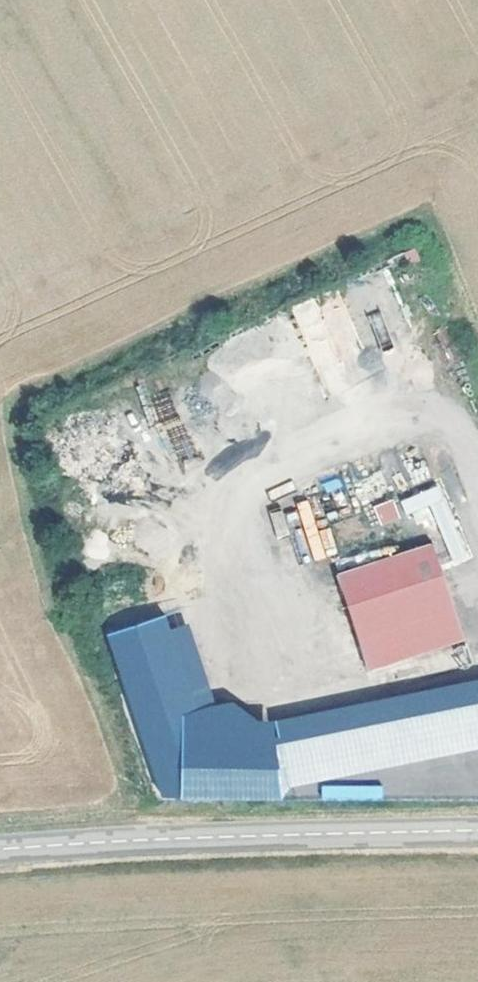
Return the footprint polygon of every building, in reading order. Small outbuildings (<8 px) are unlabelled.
[(320,297),(297,303),(319,396),(342,390),(320,297)] [(368,316),(379,349),(390,345),(380,312),(368,316)] [(177,414),(169,394),(153,400),(146,379),(135,382),(150,424),(177,414)] [(175,457),(191,454),(185,427),(170,430),(175,457)] [(403,494),(408,508),(433,498),(456,557),(471,551),(442,478),(403,494)] [(392,497),(373,504),(379,519),(398,512),(392,497)] [(299,501),(309,561),(322,559),(312,499),(299,501)] [(373,669),(469,631),(433,539),(336,577),(373,669)] [(180,610),(101,637),(156,800),(283,800),(291,788),(477,750),(477,679),(266,722),(235,701),(213,707),(180,610)]
